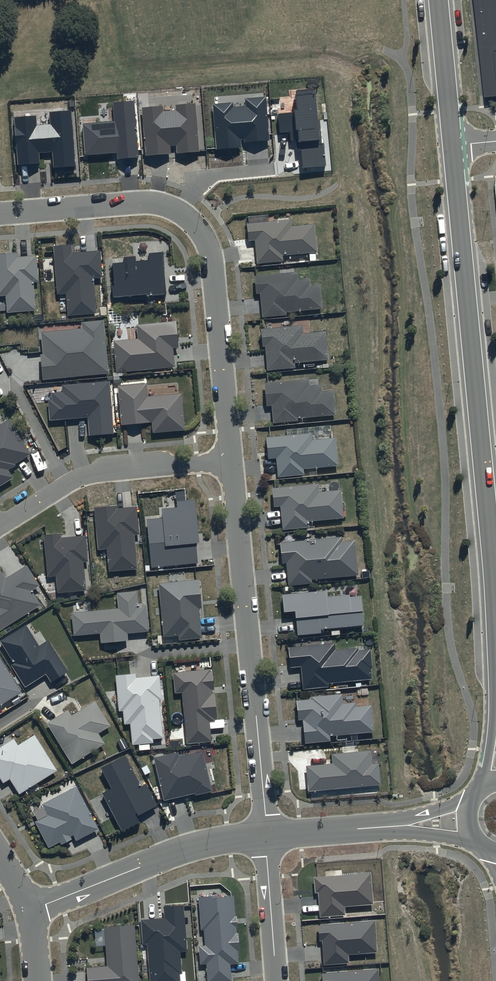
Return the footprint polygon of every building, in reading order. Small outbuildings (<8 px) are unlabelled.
[(478,16),(482,51),(486,96),(495,95),(495,0),(477,0),(478,16)] [(320,143),(315,89),(295,91),(297,109),(293,110),(293,112),(277,114),(279,133),(290,132),(291,140),(299,139),(302,167),(326,165),(323,142),(320,143)] [(269,140),(266,96),(245,98),(246,105),(233,106),(233,102),(212,103),(215,149),(241,147),(241,142),(269,140)] [(113,121),(82,123),(85,155),(116,152),(116,158),(138,157),(134,100),(112,101),(113,121)] [(162,106),(142,108),(146,155),(171,153),(170,146),(177,145),(177,153),(199,151),(195,103),(175,105),(175,110),(162,111),(162,106)] [(36,116),(15,117),(19,164),(39,163),(38,153),(52,151),(54,168),(74,167),(70,111),(48,112),(49,123),(37,124),(36,116)] [(291,222),(248,226),(249,243),(255,242),(258,265),(284,263),(283,257),(318,254),(315,226),(292,228),(291,222)] [(72,246),(54,248),(58,296),(67,296),(69,317),(97,315),(94,280),(103,279),(101,252),(73,254),(72,246)] [(135,257),(125,258),(125,264),(113,265),(115,284),(111,284),(113,298),(146,295),(146,296),(167,294),(163,253),(149,254),(150,261),(136,262),(135,257)] [(0,256),(0,298),(7,298),(8,314),(36,312),(34,284),(39,283),(37,257),(18,259),(18,254),(0,256)] [(297,274),(255,278),(257,296),(261,296),(263,319),(287,317),(287,314),(323,311),(321,287),(310,288),(309,281),(298,282),(297,274)] [(83,331),(42,335),(44,356),(41,356),(44,382),(109,376),(104,323),(83,325),(83,331)] [(177,323),(137,327),(138,341),(114,343),(117,374),(176,369),(174,350),(179,350),(177,323)] [(303,328),(261,332),(263,349),(265,349),(268,373),(296,370),(295,365),(329,362),(327,333),(303,336),(303,328)] [(309,381),(265,385),(267,408),(272,408),(274,425),(298,423),(298,421),(336,417),(333,393),(322,394),(322,387),(309,388),(309,381)] [(110,384),(63,387),(63,394),(52,395),(52,402),(49,402),(50,422),(89,419),(90,438),(114,436),(110,384)] [(147,386),(118,388),(122,427),(152,424),(153,435),(186,432),(182,396),(148,399),(147,386)] [(15,480),(9,472),(16,468),(15,466),(31,456),(9,422),(2,426),(0,424),(0,489),(15,480)] [(312,435),(267,440),(269,461),(276,460),(278,479),(304,476),(304,472),(339,468),(336,440),(313,442),(312,435)] [(320,486),(273,491),(275,509),(281,509),(283,532),(310,529),(309,524),(344,520),(341,493),(321,495),(320,486)] [(163,520),(148,521),(152,569),(199,565),(197,547),(201,546),(196,502),(178,504),(178,509),(162,511),(163,520)] [(118,508),(95,510),(99,551),(108,551),(110,574),(139,571),(136,538),(141,537),(138,509),(118,511),(118,508)] [(61,535),(44,537),(48,578),(57,577),(58,594),(86,591),(84,564),(89,563),(86,537),(62,540),(61,535)] [(343,540),(281,546),(283,566),(286,566),(289,589),(313,586),(312,582),(359,577),(355,543),(343,544),(343,540)] [(40,606),(31,592),(39,587),(27,566),(5,580),(0,572),(0,631),(40,606)] [(200,580),(159,584),(164,638),(179,637),(180,641),(203,639),(200,610),(203,610),(200,580)] [(119,609),(72,614),(74,636),(101,634),(101,643),(129,641),(128,634),(150,632),(147,606),(139,607),(138,592),(118,593),(119,609)] [(327,593),(283,598),(285,617),(296,616),(298,638),(322,636),(322,633),(365,628),(362,599),(351,600),(350,597),(328,600),(327,593)] [(0,641),(0,643),(13,664),(11,666),(25,688),(46,674),(51,682),(67,672),(48,641),(39,646),(26,625),(0,641)] [(335,646),(289,650),(291,670),(301,669),(303,693),(329,690),(329,686),(373,682),(372,672),(373,672),(372,652),(359,653),(359,651),(336,653),(335,646)] [(23,695),(0,658),(0,709),(23,695)] [(211,671),(174,674),(176,695),(183,695),(188,746),(213,743),(211,725),(216,724),(216,722),(218,722),(215,696),(213,696),(213,692),(215,692),(213,673),(211,673),(211,671)] [(137,674),(116,675),(119,711),(124,710),(125,724),(131,724),(133,745),(154,743),(154,739),(164,738),(161,700),(163,700),(161,675),(137,677),(137,674)] [(312,702),(298,703),(299,723),(304,722),(306,746),(332,744),(331,739),(375,735),(372,708),(357,710),(356,705),(344,706),(343,697),(312,699),(312,702)] [(68,710),(46,723),(72,764),(105,744),(99,734),(110,726),(95,701),(71,716),(68,710)] [(0,749),(0,778),(4,785),(11,780),(21,795),(58,772),(36,736),(19,746),(15,740),(0,749)] [(179,753),(154,759),(164,801),(195,794),(196,797),(213,793),(203,752),(180,758),(179,753)] [(372,753),(332,756),(333,766),(306,769),(309,794),(382,788),(380,766),(373,767),(372,753)] [(125,757),(101,770),(111,790),(102,794),(122,835),(140,825),(137,818),(158,808),(146,785),(141,788),(125,757)] [(100,832),(77,788),(42,807),(48,817),(35,824),(49,850),(60,844),(62,847),(72,842),(71,839),(73,838),(77,844),(100,832)] [(371,873),(314,877),(315,893),(319,892),(321,916),(344,914),(343,906),(373,903),(371,873)] [(199,897),(201,931),(205,931),(206,946),(199,947),(201,965),(207,965),(208,980),(233,980),(231,965),(240,965),(239,952),(240,952),(239,934),(237,934),(237,928),(238,928),(237,917),(236,917),(234,897),(223,898),(222,895),(199,897)] [(141,920),(143,945),(147,944),(150,980),(181,980),(180,974),(182,974),(181,952),(188,951),(184,905),(164,907),(165,918),(141,920)] [(375,922),(318,927),(319,942),(324,942),(326,966),(348,964),(348,955),(378,953),(375,922)] [(105,928),(108,967),(88,969),(89,980),(140,980),(136,926),(105,928)] [(322,975),(323,980),(380,980),(379,971),(322,975)]
